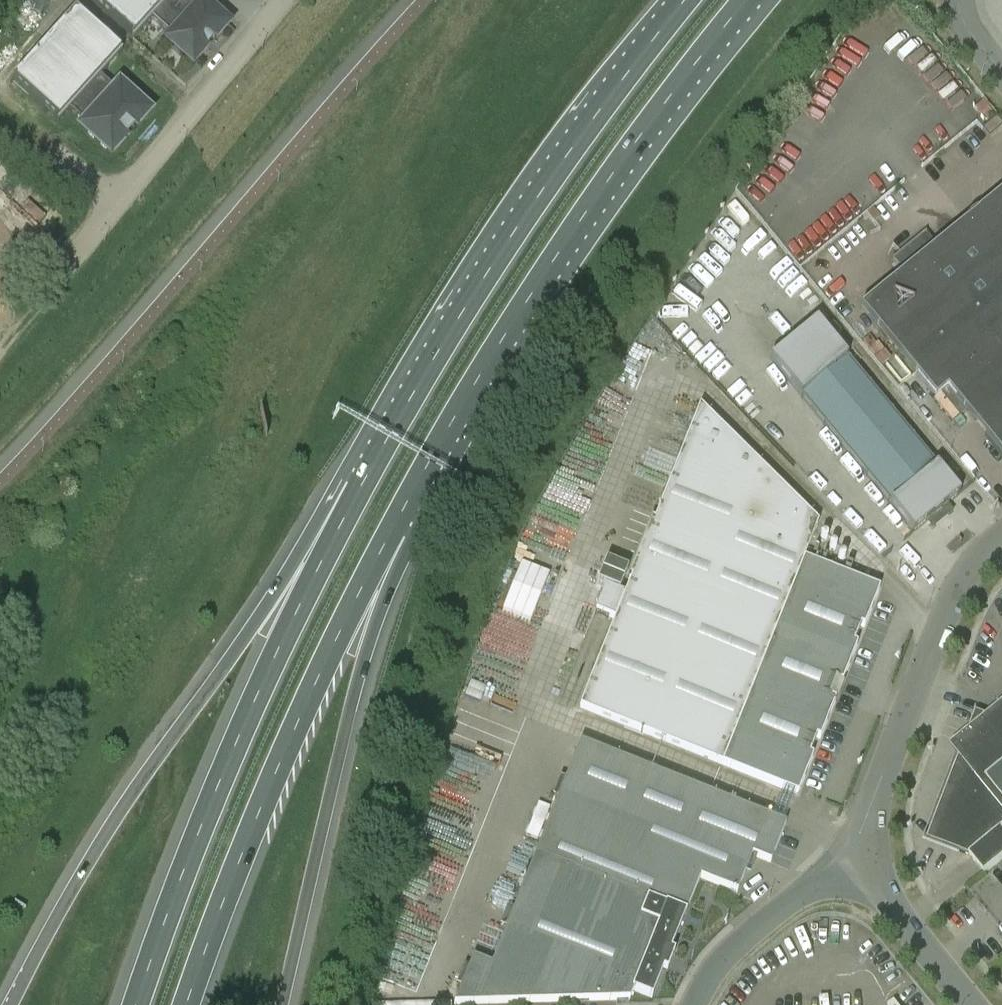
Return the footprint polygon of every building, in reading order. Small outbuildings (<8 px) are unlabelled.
[(50,0),(33,0),(42,9),(50,0)] [(133,38),(132,40),(133,40),(152,19),(173,38),(169,42),(193,63),(206,49),(207,50),(211,46),(214,42),(213,41),(226,26),(203,5),(199,9),(189,0),(90,0),(133,38)] [(148,114),(119,88),(116,91),(100,77),(121,53),(75,12),(39,53),(13,81),(59,122),(70,111),(86,125),(82,129),(111,155),(130,134),(148,114)] [(952,69),(933,87),(962,118),(973,107),(982,116),(990,109),(952,69)] [(996,117),(981,130),(989,138),(1001,127),(1001,125),(996,117)] [(936,246),(925,232),(892,260),(903,273),(861,308),(935,398),(947,389),(1001,456),(1001,192),(936,246)] [(769,359),(839,443),(913,533),(932,517),(933,518),(941,511),(940,510),(959,494),(816,321),(769,359)] [(594,614),(613,622),(578,709),(796,796),(878,590),(803,560),(817,524),(699,408),(653,522),(650,520),(627,578),(630,579),(623,597),(604,589),(594,614)] [(597,583),(619,592),(628,570),(606,561),(597,583)] [(532,622),(546,572),(514,563),(500,613),(532,622)] [(987,716),(976,712),(962,749),(928,839),(960,851),(959,852),(970,856),(985,874),(1001,860),(1001,703),(987,716)] [(737,893),(751,857),(770,864),(785,826),(580,744),(491,966),(472,959),(454,1004),(469,1004),(475,1004),(629,1000),(632,992),(651,999),(699,879),(737,894),(737,893)]
